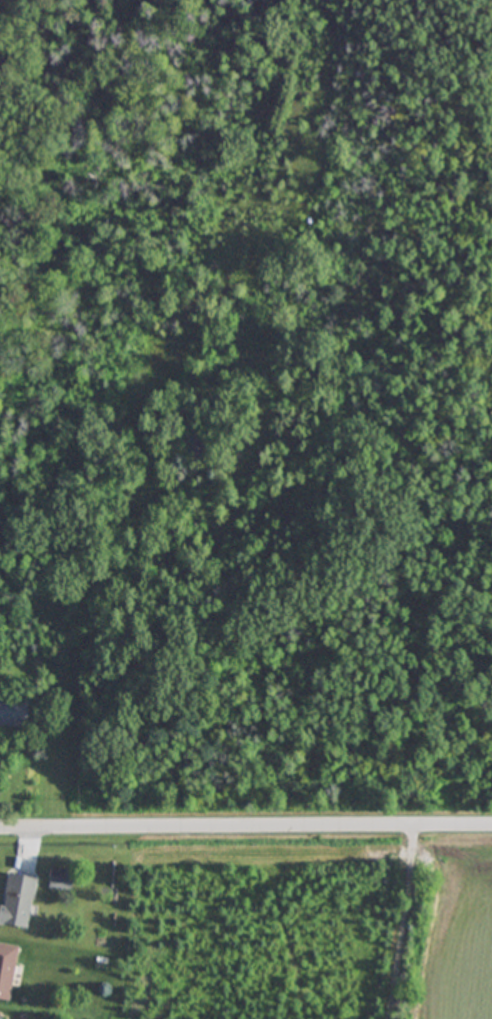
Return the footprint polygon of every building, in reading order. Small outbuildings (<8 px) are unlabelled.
[(25,729),(25,699),(0,699),(0,729),(25,729)] [(47,890),(71,890),(71,869),(47,869),(47,890)] [(3,873),(0,895),(0,925),(25,929),(33,877),(3,873)] [(0,944),(0,1002),(7,1003),(16,946),(0,944)]
